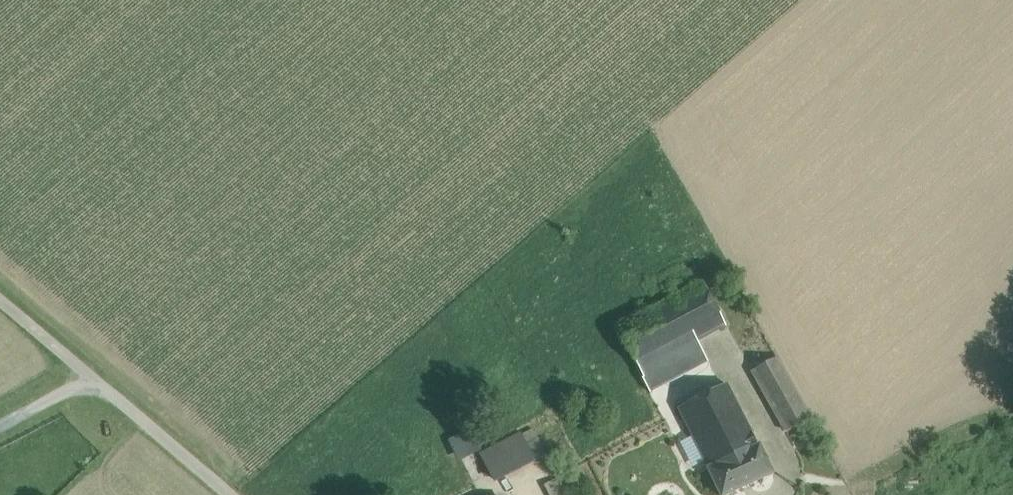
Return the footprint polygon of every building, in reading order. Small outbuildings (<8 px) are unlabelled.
[(703,283),(618,328),(640,371),(682,349),(697,341),(725,326),(703,283)] [(697,341),(682,349),(692,368),(707,360),(697,341)] [(682,349),(640,371),(644,378),(643,379),(649,391),(692,368),(682,349)] [(794,388),(777,357),(753,371),(772,405),(794,388)] [(727,384),(679,408),(694,438),(707,463),(710,469),(759,446),(727,384)] [(794,388),(772,405),(787,432),(811,418),(794,388)] [(479,449),(468,429),(448,440),(458,459),(479,449)] [(521,435),(526,445),(539,439),(534,429),(521,435)] [(521,435),(482,456),(495,481),(534,461),(526,445),(521,435)] [(694,470),(707,463),(694,438),(681,445),(694,470)] [(539,439),(526,445),(534,461),(547,455),(539,439)] [(709,470),(721,494),(728,494),(773,474),(759,446),(710,469),(709,470)] [(544,486),(549,494),(568,494),(566,491),(570,488),(564,476),(544,486)]
